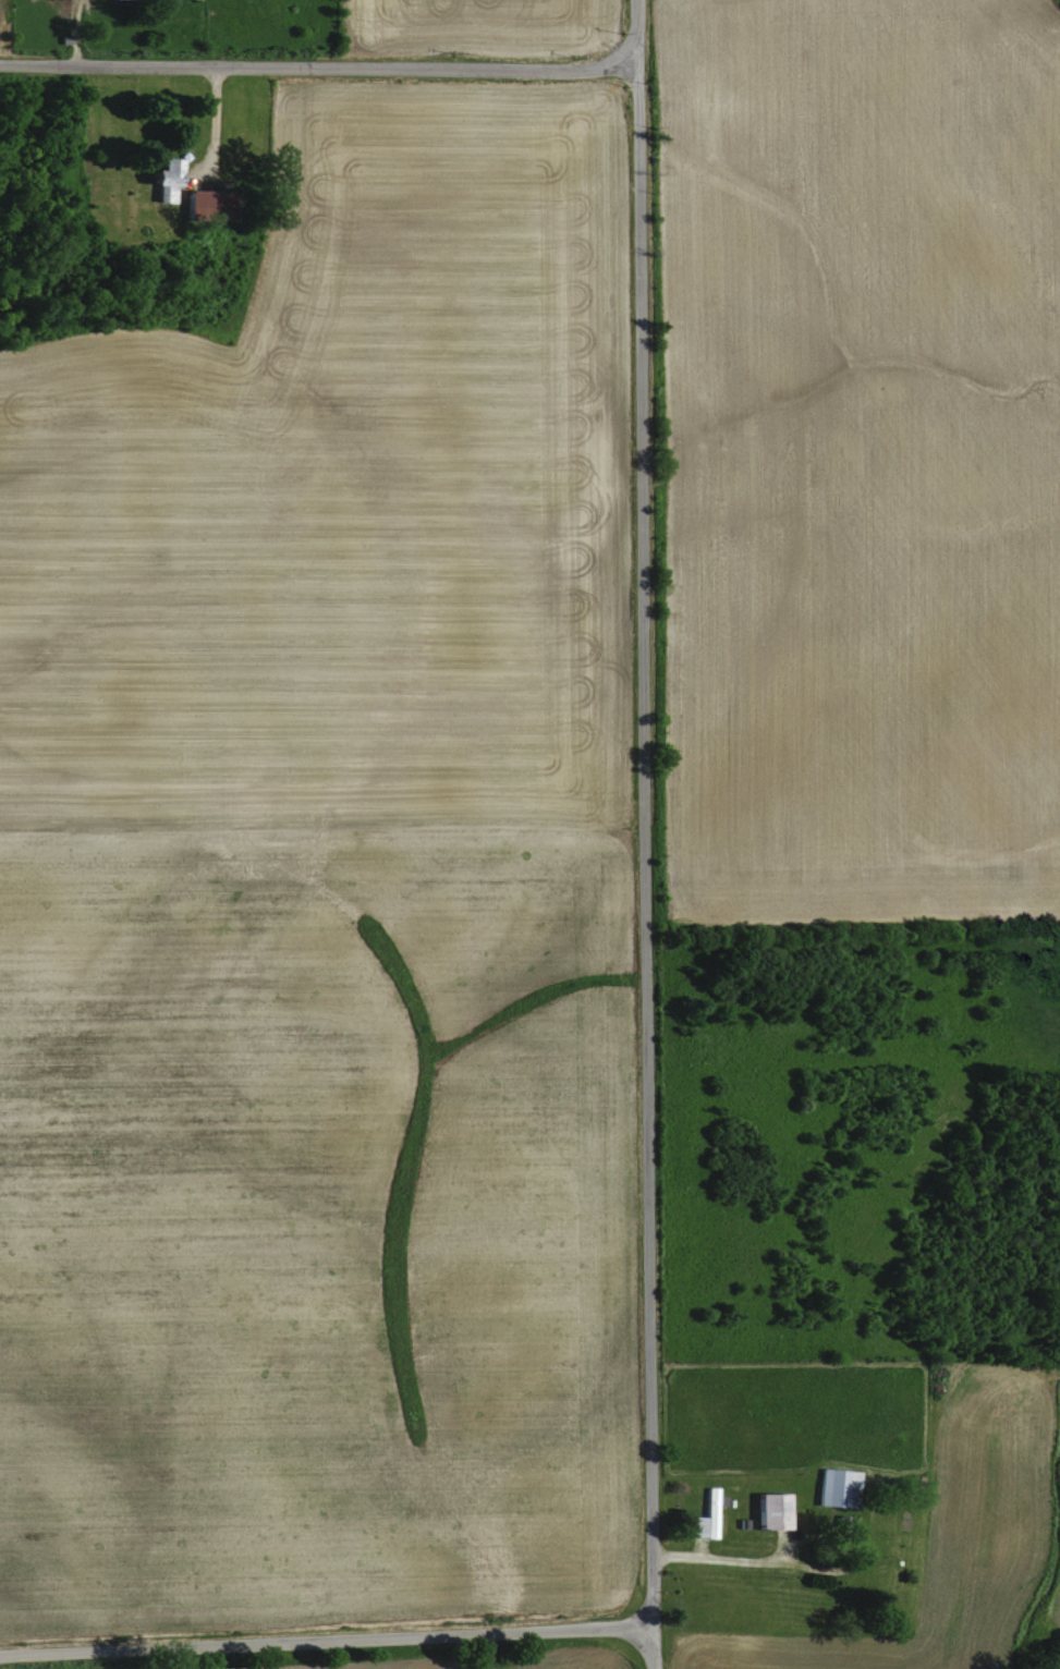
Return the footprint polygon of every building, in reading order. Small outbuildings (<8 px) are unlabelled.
[(152,185),(152,202),(174,202),(173,159),(150,159),(150,170),(141,170),(142,185),(152,185)] [(225,191),(182,190),(182,220),(224,221),(225,191)] [(816,1494),(826,1495),(825,1505),(844,1506),(845,1483),(841,1483),(841,1479),(832,1479),(833,1468),(817,1468),(816,1494)] [(716,1537),(717,1506),(724,1506),(724,1495),(717,1495),(717,1486),(704,1485),(703,1516),(692,1515),(691,1536),(716,1537)] [(785,1528),(786,1492),(752,1492),(752,1527),(785,1528)]
